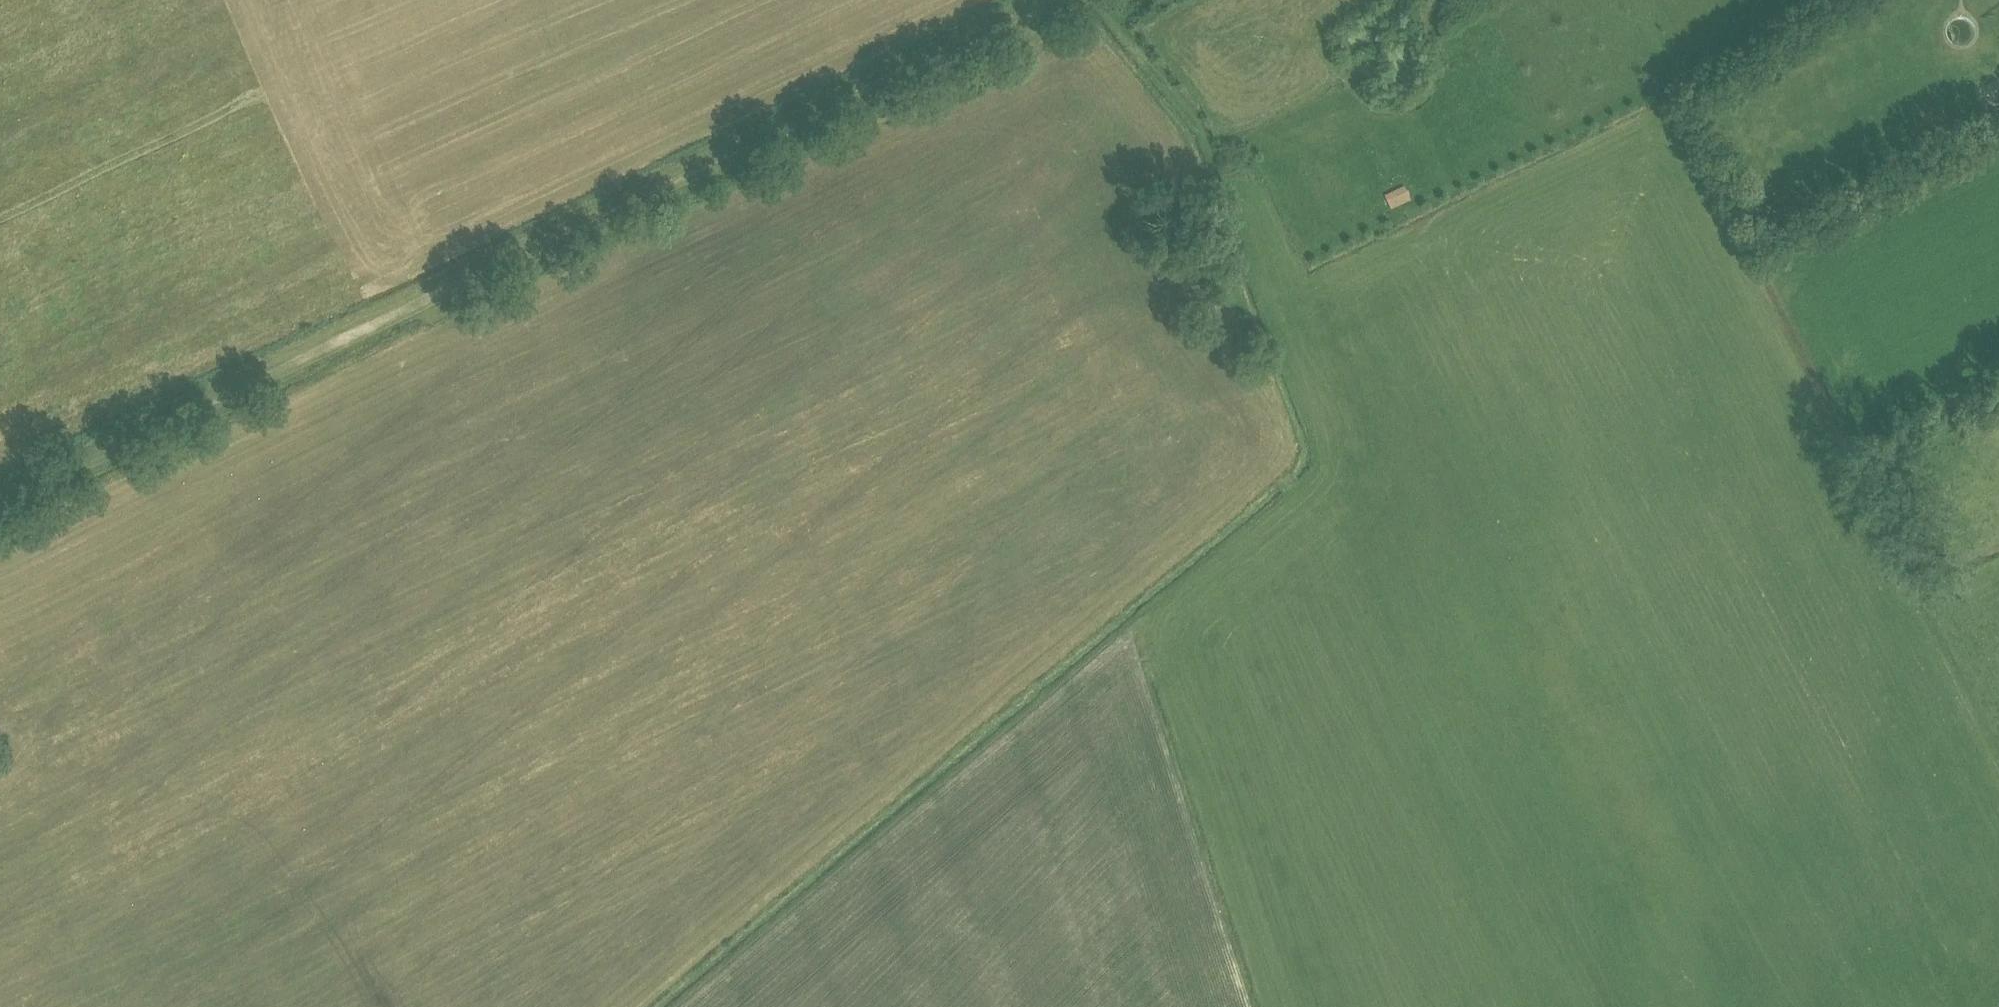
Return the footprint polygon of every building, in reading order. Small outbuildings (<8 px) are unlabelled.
[(1978,11),(1993,0),(1969,0),(1978,11)]
